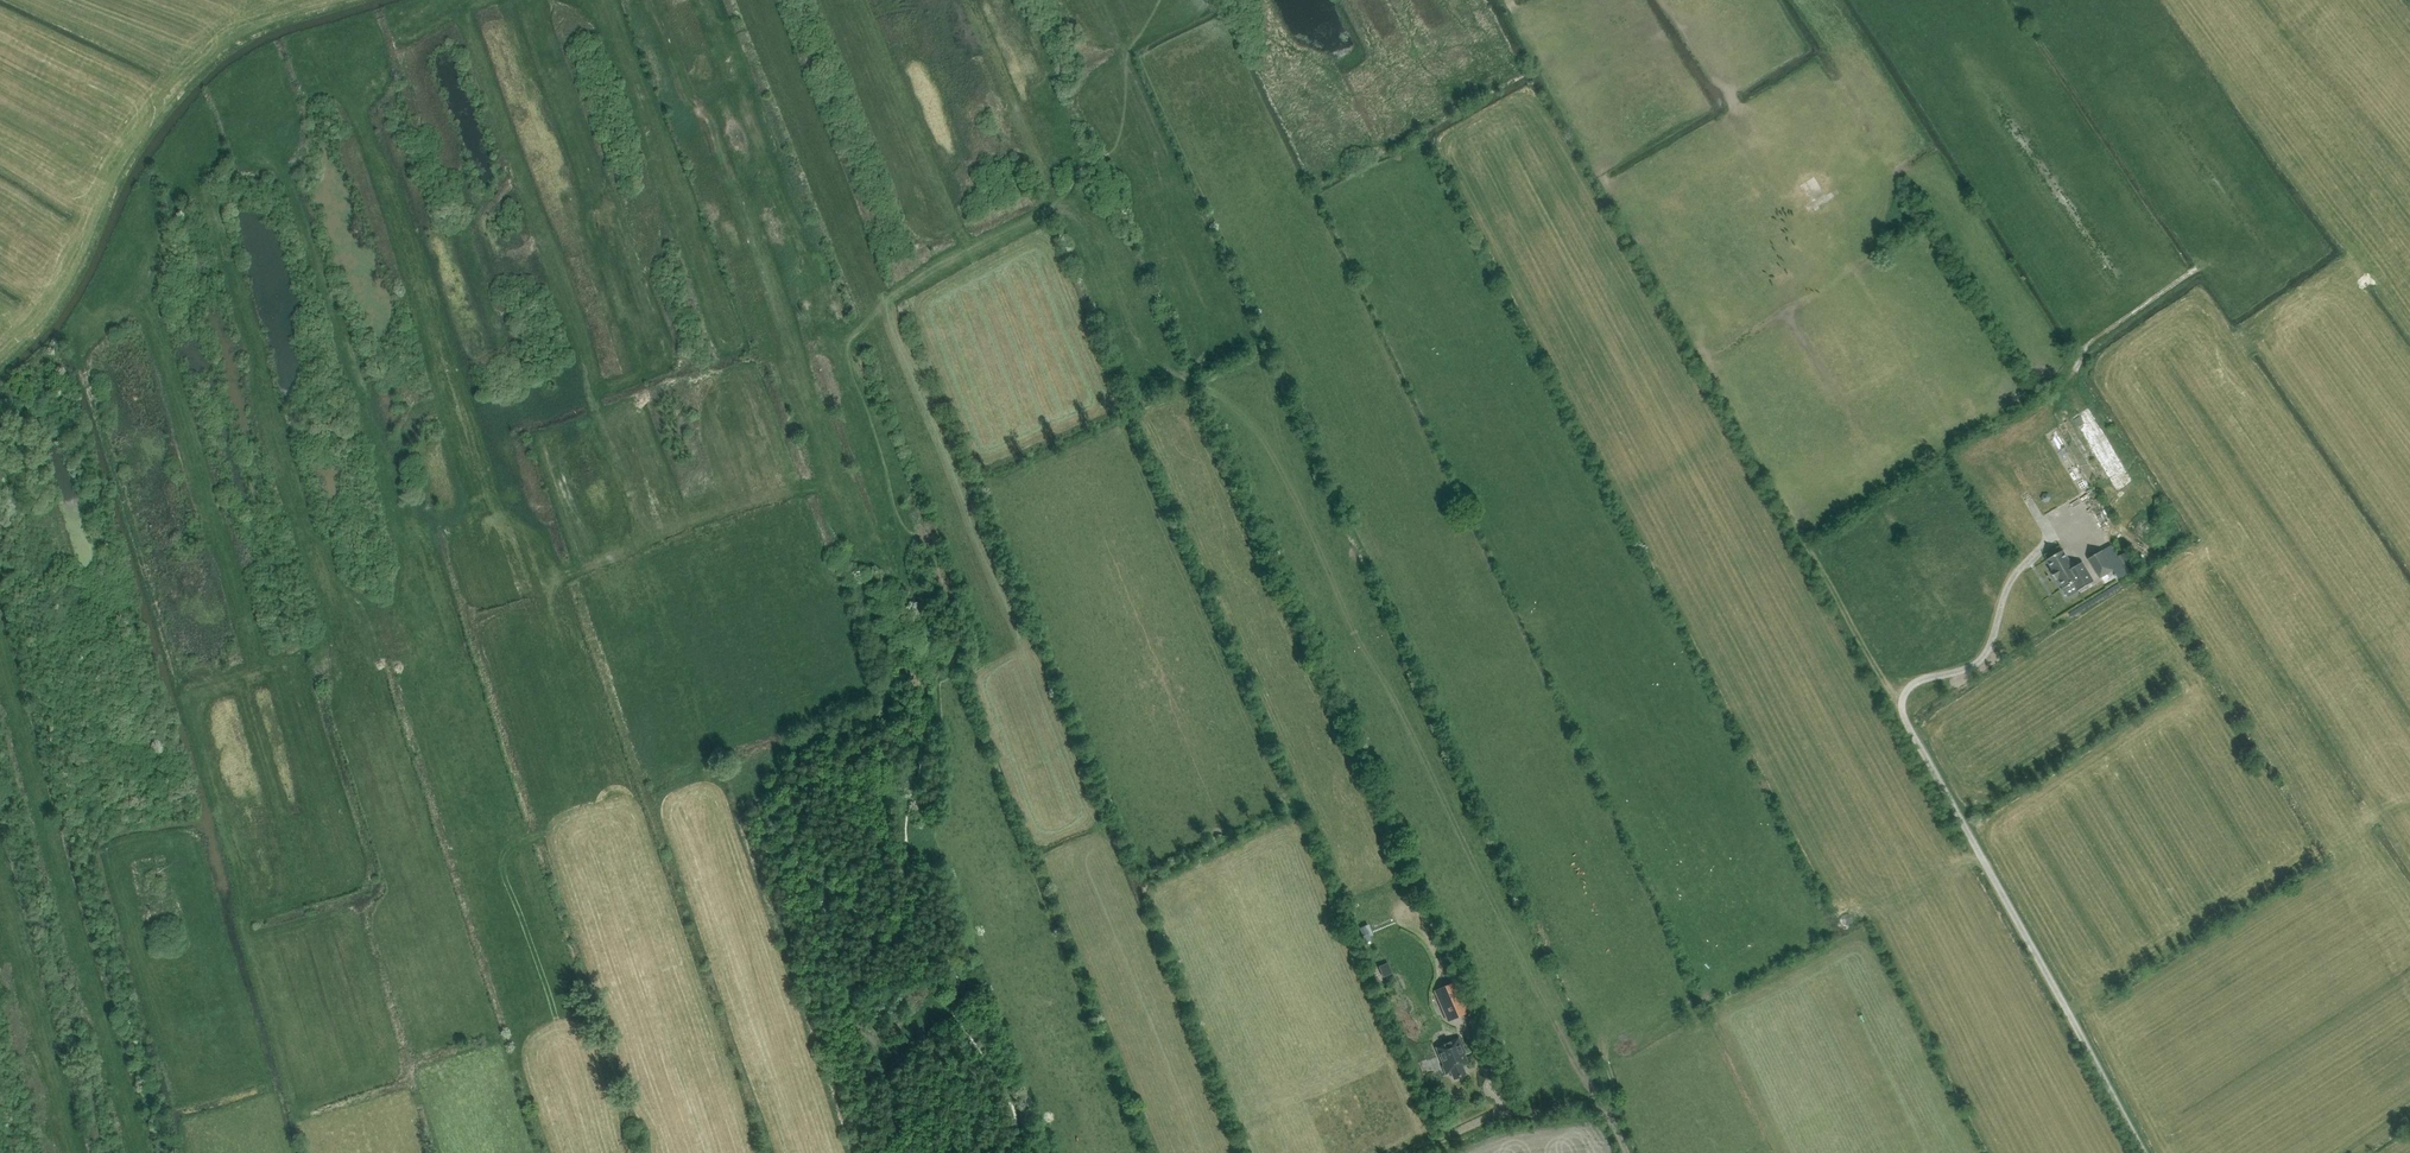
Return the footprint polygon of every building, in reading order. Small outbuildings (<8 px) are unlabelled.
[(2118,556),(2111,545),(2103,550),(2088,559),(2100,578),(2114,570),(2119,578),(2136,568),(2126,551),(2118,556)] [(2051,571),(2056,579),(2058,578),(2064,588),(2073,582),(2078,591),(2094,581),(2082,562),(2074,567),(2063,550),(2047,559),(2053,570),(2051,571)] [(1391,960),(1381,964),(1386,976),(1395,972),(1391,960)] [(1433,990),(1447,1022),(1470,1011),(1456,980),(1433,990)] [(1450,1042),(1436,1048),(1444,1066),(1442,1067),(1446,1074),(1451,1072),(1454,1079),(1465,1074),(1462,1066),(1468,1064),(1464,1054),(1465,1053),(1458,1037),(1449,1041),(1450,1042)]
